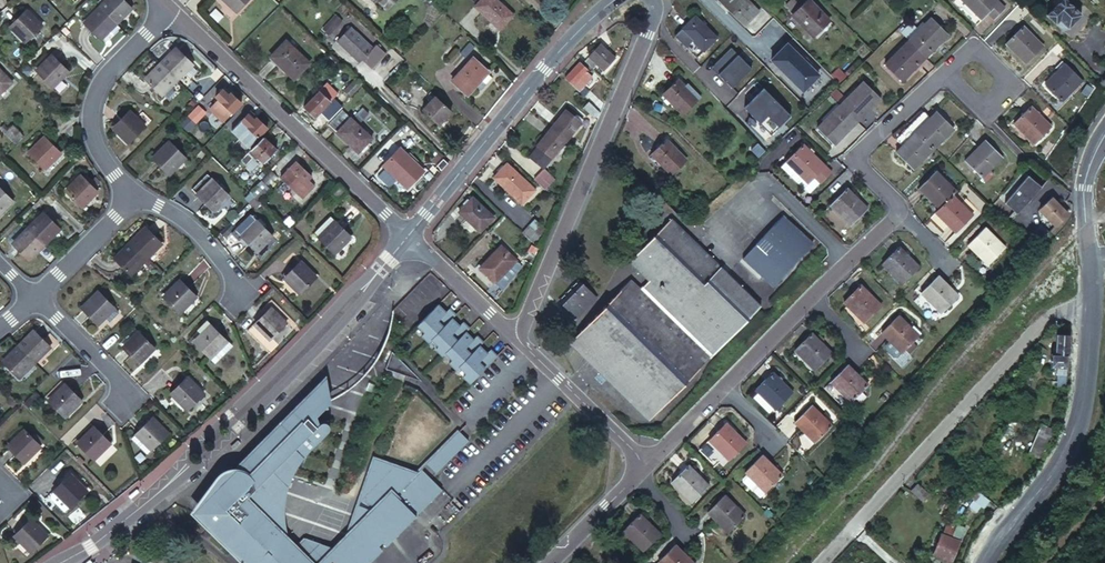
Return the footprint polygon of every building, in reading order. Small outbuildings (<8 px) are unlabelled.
[(104,14),(118,28),(125,20),(128,21),(135,14),(121,0),(117,0),(104,14)] [(234,11),(244,0),(222,0),(234,11)] [(374,4),(375,2),(386,12),(397,0),(369,0),(374,4)] [(477,6),(501,29),(514,15),(497,0),(483,0),(477,6)] [(719,6),(722,3),(730,11),(726,15),(731,21),(745,8),(738,0),(713,0),(719,6)] [(788,13),(808,35),(824,19),(806,0),(802,0),(788,13)] [(963,5),(979,22),(986,15),(993,22),(1001,13),(988,0),(968,0),(963,5)] [(1045,14),(1054,24),(1058,20),(1066,28),(1079,14),(1066,0),(1058,0),(1045,14)] [(25,11),(11,23),(27,40),(43,25),(35,17),(33,18),(25,11)] [(104,14),(89,30),(105,45),(111,40),(109,37),(118,28),(104,14)] [(335,17),(323,30),(329,36),(341,22),(335,17)] [(678,30),(681,34),(695,48),(699,52),(711,39),(690,18),(678,30)] [(925,24),(903,43),(921,61),(942,42),(925,24)] [(350,26),(336,42),(359,64),(362,61),(372,70),(386,55),(376,46),(373,49),(350,26)] [(1018,31),(1002,46),(1018,62),(1034,47),(1018,31)] [(689,54),(695,48),(681,34),(674,40),(689,54)] [(281,38),(265,54),(289,79),(305,63),(281,38)] [(600,41),(588,53),(601,67),(613,55),(600,41)] [(815,75),(784,43),(768,59),(776,67),(779,65),(782,68),(780,71),(799,90),(815,75)] [(903,43),(882,62),(899,81),(921,61),(903,43)] [(728,48),(709,68),(715,75),(712,78),(726,91),(749,69),(728,48)] [(177,57),(162,73),(176,86),(184,78),(186,80),(193,72),(177,57)] [(53,58),(37,73),(53,90),(61,82),(58,79),(66,72),(53,58)] [(469,58),(450,80),(464,93),(484,71),(469,58)] [(579,64),(565,77),(578,89),(589,78),(585,73),(587,71),(579,64)] [(1062,65),(1042,86),(1060,104),(1081,83),(1062,65)] [(13,83),(1,71),(0,73),(0,96),(13,83)] [(162,73),(148,88),(164,103),(171,96),(169,94),(176,86),(162,73)] [(319,90),(324,94),(338,80),(332,76),(319,90)] [(674,81),(659,95),(679,116),(694,101),(689,95),(679,85),(674,81)] [(354,82),(337,98),(342,104),(359,86),(354,82)] [(682,83),(679,85),(689,95),(692,93),(682,83)] [(223,86),(220,89),(227,95),(230,92),(223,86)] [(852,122),(873,103),(857,86),(836,105),(852,122)] [(761,88),(741,108),(750,116),(743,123),(761,141),(788,115),(761,88)] [(214,95),(217,98),(221,102),(224,104),(221,108),(227,115),(240,102),(230,92),(227,95),(220,89),(214,95)] [(591,104),(597,98),(586,89),(581,95),(591,104)] [(319,90),(304,105),(316,116),(331,101),(324,94),(319,90)] [(435,98),(424,109),(437,123),(449,111),(435,98)] [(585,100),(579,106),(590,117),(596,111),(585,100)] [(831,141),(852,122),(836,105),(815,124),(831,141)] [(362,109),(355,116),(360,122),(367,114),(362,109)] [(1028,109),(1011,126),(1031,147),(1048,131),(1028,109)] [(128,111),(114,123),(130,138),(145,123),(137,115),(134,117),(128,111)] [(342,111),(329,125),(358,153),(372,139),(342,111)] [(250,112),(248,114),(254,120),(256,118),(250,112)] [(563,112),(547,130),(560,142),(576,125),(569,118),(563,112)] [(248,114),(233,129),(249,144),(265,127),(256,118),(254,120),(248,114)] [(930,114),(911,134),(929,152),(949,132),(930,114)] [(571,116),(569,118),(576,125),(578,122),(571,116)] [(547,130),(533,144),(534,145),(545,155),(546,156),(560,142),(547,130)] [(911,134),(890,155),(909,173),(929,152),(911,134)] [(48,136),(32,151),(48,168),(56,160),(53,158),(60,151),(48,136)] [(275,150),(261,136),(248,150),(256,158),(262,163),(275,150)] [(166,141),(151,157),(165,171),(174,162),(176,164),(183,157),(166,141)] [(763,151),(754,141),(746,148),(756,158),(763,151)] [(661,142),(646,156),(668,178),(683,164),(661,142)] [(545,155),(534,145),(525,155),(536,165),(545,155)] [(984,147),(963,167),(981,185),(1002,164),(984,147)] [(400,148),(382,166),(407,191),(425,173),(400,148)] [(249,165),(256,158),(248,150),(240,157),(246,162),(249,165)] [(815,187),(821,192),(832,182),(807,156),(788,172),(808,194),(815,187)] [(240,168),(246,162),(240,157),(234,163),(240,168)] [(440,171),(447,163),(441,157),(434,165),(440,171)] [(293,164),(278,178),(300,198),(311,188),(305,181),(308,178),(293,164)] [(502,165),(488,178),(514,204),(528,191),(502,165)] [(539,168),(530,178),(541,187),(549,178),(539,168)] [(272,171),(260,183),(265,187),(277,176),(272,171)] [(915,190),(934,211),(946,199),(952,193),(932,173),(915,190)] [(1027,174),(1004,202),(1018,212),(1040,186),(1027,174)] [(87,177),(71,192),(86,208),(95,199),(94,197),(100,190),(87,177)] [(208,179),(193,194),(206,208),(214,201),(217,202),(224,195),(208,179)] [(258,180),(246,192),(252,198),(255,201),(267,189),(265,187),(260,183),(258,180)] [(335,198),(343,189),(336,183),(328,192),(335,198)] [(3,208),(5,209),(12,202),(0,190),(0,210),(3,208)] [(843,191),(825,207),(845,228),(863,212),(843,191)] [(467,196),(454,209),(475,229),(488,216),(467,196)] [(966,221),(946,199),(934,211),(929,216),(950,238),(966,221)] [(1048,200),(1038,212),(1055,226),(1064,214),(1048,200)] [(267,202),(262,208),(267,213),(272,207),(267,202)] [(46,213),(30,228),(45,242),(52,236),(54,237),(61,229),(46,213)] [(778,218),(736,259),(754,277),(766,289),(807,248),(778,218)] [(285,220),(279,225),(283,229),(288,224),(285,220)] [(695,251),(666,222),(663,225),(691,255),(695,251)] [(143,223),(129,239),(143,251),(150,244),(154,246),(161,238),(143,223)] [(255,223),(240,237),(254,251),(262,244),(264,246),(271,238),(255,223)] [(333,224),(317,239),(333,255),(341,246),(339,245),(346,237),(333,224)] [(526,225),(518,233),(531,244),(538,237),(526,225)] [(691,255),(663,225),(635,251),(653,271),(640,282),(630,292),(621,283),(572,331),(647,410),(753,311),(695,251),(691,255)] [(1040,226),(1033,234),(1046,246),(1053,237),(1040,226)] [(30,228),(14,243),(30,260),(39,252),(37,249),(45,242),(30,228)] [(981,231),(964,248),(985,269),(1002,252),(981,231)] [(129,239),(115,256),(132,271),(139,263),(136,260),(143,251),(129,239)] [(498,244),(478,264),(492,278),(512,257),(498,244)] [(898,249),(880,266),(900,287),(918,270),(898,249)] [(583,266),(561,285),(569,294),(572,291),(581,300),(599,284),(583,266)] [(300,268),(286,282),(302,297),(318,282),(311,274),(309,277),(300,268)] [(940,287),(933,279),(915,297),(935,318),(953,300),(940,287)] [(180,285),(166,299),(182,315),(190,307),(188,305),(194,298),(180,285)] [(858,287),(841,304),(861,323),(877,306),(858,287)] [(101,293),(85,309),(98,322),(106,314),(109,316),(117,309),(101,293)] [(436,305),(431,301),(411,320),(418,327),(415,331),(421,337),(425,334),(444,314),(448,311),(441,304),(435,311),(433,308),(436,305)] [(272,310),(258,323),(273,339),(290,323),(282,314),(280,317),(272,310)] [(449,319),(444,314),(425,334),(432,341),(429,344),(435,351),(439,348),(458,328),(462,324),(455,318),(449,324),(447,322),(449,319)] [(896,315),(878,333),(898,353),(916,335),(896,315)] [(217,328),(202,343),(218,359),(226,351),(223,348),(231,340),(217,328)] [(463,333),(458,328),(439,348),(446,355),(443,358),(449,365),(452,362),(472,342),(476,338),(469,332),(463,338),(460,336),(463,333)] [(40,329),(23,342),(37,357),(44,350),(46,353),(55,345),(40,329)] [(144,331),(129,347),(143,361),(150,354),(153,355),(160,347),(144,331)] [(808,331),(797,343),(817,364),(829,352),(808,331)] [(1066,357),(1066,336),(1052,336),(1050,367),(1056,368),(1065,369),(1066,357)] [(23,342),(7,357),(21,375),(30,368),(28,365),(37,357),(23,342)] [(477,347),(472,342),(452,362),(459,369),(456,372),(463,378),(490,352),(483,345),(477,352),(474,349),(477,347)] [(797,343),(791,348),(812,369),(817,364),(797,343)] [(850,368),(846,365),(832,379),(853,400),(867,385),(850,368)] [(1065,369),(1056,368),(1054,387),(1064,387),(1065,369)] [(771,370),(754,388),(775,409),(792,391),(771,370)] [(423,473),(414,464),(402,475),(398,472),(402,468),(400,467),(399,466),(397,465),(396,465),(395,464),(394,464),(393,464),(393,463),(392,463),(391,463),(390,463),(389,463),(387,463),(386,462),(385,462),(384,463),(382,462),(381,463),(380,463),(379,463),(378,463),(377,463),(377,464),(376,464),(375,464),(374,464),(372,465),(370,466),(369,466),(369,467),(368,467),(368,468),(367,468),(366,469),(365,469),(365,470),(364,470),(364,471),(363,472),(362,472),(362,473),(361,473),(361,474),(360,475),(360,476),(359,476),(359,477),(358,478),(358,479),(357,481),(351,496),(373,504),(369,511),(363,509),(365,506),(350,501),(339,530),(324,545),(314,541),(314,539),(298,533),(286,545),(280,539),(282,537),(282,536),(281,535),(281,534),(280,532),(280,531),(280,530),(279,529),(279,528),(279,527),(276,531),(245,500),(274,479),(279,484),(280,483),(280,482),(280,481),(281,480),(281,479),(281,478),(282,476),(282,474),(283,474),(283,472),(284,471),(284,470),(285,469),(285,468),(287,463),(289,462),(290,460),(290,459),(291,458),(295,452),(296,451),(297,450),(298,449),(298,448),(299,447),(300,446),(320,426),(321,425),(321,424),(321,422),(321,421),(321,420),(320,420),(320,419),(319,419),(319,418),(318,418),(318,417),(317,417),(316,417),(315,417),(313,417),(312,417),(312,418),(311,418),(309,411),(314,406),(323,402),(322,398),(325,395),(314,375),(288,402),(231,461),(230,467),(229,467),(228,467),(227,467),(223,466),(223,467),(222,467),(221,467),(220,467),(219,468),(218,468),(217,468),(216,469),(215,469),(215,470),(214,470),(213,471),(212,471),(212,472),(211,472),(211,473),(210,474),(208,477),(208,478),(207,478),(207,480),(207,481),(206,481),(206,482),(206,483),(206,486),(206,487),(206,488),(206,489),(206,490),(206,491),(207,491),(207,492),(207,493),(208,495),(209,496),(209,497),(210,498),(206,502),(202,498),(191,509),(202,519),(200,521),(242,562),(358,562),(379,541),(375,537),(379,533),(383,537),(434,484),(423,473)] [(188,376),(175,389),(192,405),(206,389),(199,381),(196,383),(188,376)] [(853,400),(832,379),(829,382),(850,403),(853,400)] [(71,383),(55,398),(70,415),(79,406),(76,404),(84,397),(71,383)] [(829,422),(808,401),(790,419),(812,440),(829,422)] [(152,418),(139,431),(154,446),(171,430),(163,423),(160,426),(152,418)] [(722,419),(706,435),(726,456),(743,439),(722,419)] [(97,424),(81,439),(96,456),(105,449),(103,447),(111,439),(97,424)] [(461,435),(452,426),(419,458),(429,468),(456,440),(461,435)] [(1031,447),(1027,454),(1040,460),(1052,433),(1043,429),(1034,448),(1031,447)] [(29,431),(13,445),(26,460),(35,452),(37,453),(44,447),(29,431)] [(764,456),(759,451),(740,469),(748,478),(760,490),(779,472),(764,456)] [(684,462),(677,468),(696,490),(704,482),(684,462)] [(677,468),(667,479),(687,499),(696,490),(677,468)] [(72,472),(57,486),(59,487),(71,500),(72,502),(90,486),(81,477),(79,479),(72,472)] [(278,490),(279,484),(274,479),(245,500),(276,531),(279,527),(279,526),(278,525),(278,522),(278,521),(278,520),(277,515),(277,513),(277,511),(277,509),(276,508),(276,507),(276,506),(277,505),(277,499),(277,498),(277,497),(277,496),(277,495),(278,492),(278,490)] [(915,486),(909,492),(921,503),(927,496),(915,486)] [(71,500),(59,487),(56,489),(56,492),(67,504),(71,500)] [(989,499),(980,491),(974,498),(984,506),(989,499)] [(721,492),(709,503),(716,511),(729,525),(741,512),(721,492)] [(709,503),(703,509),(724,530),(729,525),(716,511),(709,503)] [(640,516),(623,533),(644,553),(660,536),(640,516)] [(35,517),(23,530),(37,545),(53,530),(45,522),(43,525),(35,517)] [(932,551),(943,555),(945,551),(951,553),(949,557),(952,559),(964,532),(944,523),(932,551)] [(675,545),(656,562),(693,562),(675,545)] [(169,561),(126,552),(124,562),(169,562),(169,561)]
